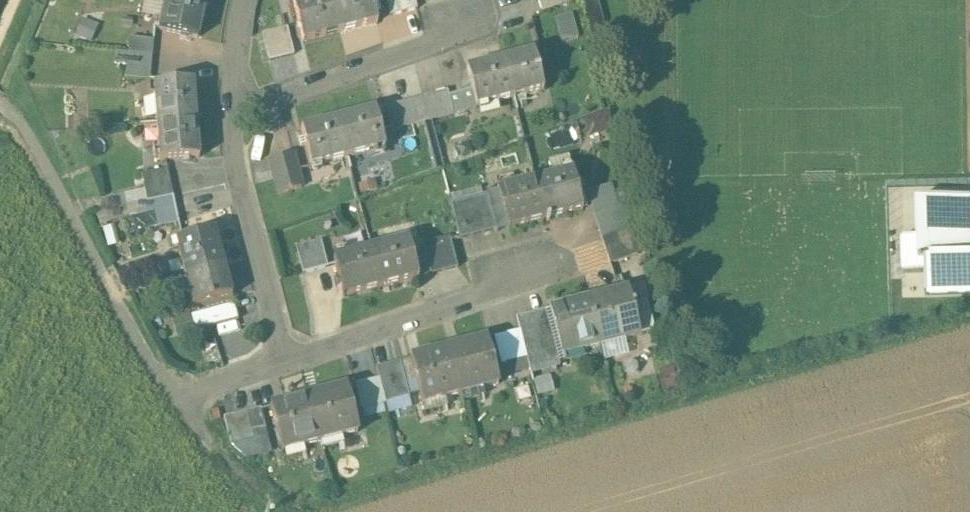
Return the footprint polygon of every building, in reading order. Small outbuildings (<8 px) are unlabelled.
[(198,0),(165,0),(159,31),(198,39),(206,2),(198,0)] [(293,4),(303,43),(340,33),(332,0),(309,0),(293,4)] [(340,33),(377,24),(371,0),(332,0),(340,33)] [(390,17),(417,10),(415,0),(386,0),(390,17)] [(542,13),(572,2),(571,0),(537,0),(542,13)] [(598,0),(579,0),(591,45),(608,40),(598,0)] [(556,17),(561,41),(578,37),(573,13),(556,17)] [(82,17),(76,35),(93,40),(99,23),(82,17)] [(282,33),(266,37),(273,61),(289,57),(282,33)] [(130,38),(129,54),(152,57),(154,41),(130,38)] [(128,64),(129,54),(117,53),(116,62),(128,64)] [(533,53),(504,60),(514,99),(543,91),(533,53)] [(152,57),(129,54),(128,64),(126,78),(150,81),(152,57)] [(504,60),(467,70),(477,108),(514,99),(504,60)] [(194,83),(154,86),(156,124),(196,121),(194,83)] [(447,91),(423,98),(429,121),(453,115),(447,91)] [(423,98),(410,101),(416,124),(429,121),(423,98)] [(410,101),(385,108),(391,131),(416,124),(410,101)] [(375,110),(338,120),(348,158),(385,149),(375,110)] [(606,117),(595,121),(599,133),(610,129),(606,117)] [(338,120),(301,129),(311,168),(348,158),(338,120)] [(196,121),(156,124),(159,162),(199,160),(196,121)] [(293,154),(270,160),(278,195),(302,189),(293,154)] [(569,157),(553,162),(557,175),(572,170),(569,157)] [(168,170),(142,175),(145,189),(147,202),(173,196),(168,170)] [(572,171),(535,181),(545,220),(582,211),(572,171)] [(535,181),(498,191),(508,230),(545,220),(535,181)] [(112,209),(127,206),(147,202),(145,189),(109,197),(112,209)] [(594,216),(617,208),(618,208),(613,193),(589,202),(594,216)] [(488,194),(451,204),(460,240),(495,230),(496,233),(498,233),(488,194)] [(173,196),(147,202),(150,213),(153,228),(179,222),(173,196)] [(917,199),(918,240),(902,240),(903,272),(925,272),(926,297),(969,296),(969,198),(917,199)] [(150,213),(147,202),(127,206),(130,218),(150,213)] [(594,216),(602,240),(625,232),(617,208),(594,216)] [(150,213),(130,218),(133,232),(153,228),(150,213)] [(214,231),(175,241),(185,279),(224,268),(214,231)] [(625,232),(602,240),(610,265),(637,256),(628,231),(625,232)] [(450,238),(423,245),(431,276),(458,269),(450,238)] [(408,239),(371,249),(381,288),(418,279),(408,239)] [(321,242),(296,248),(303,275),(328,268),(321,242)] [(371,249),(333,258),(344,298),(381,288),(371,249)] [(224,268),(185,279),(193,308),(232,298),(224,268)] [(627,291),(588,301),(601,347),(639,338),(627,291)] [(588,301),(550,311),(564,362),(566,361),(565,357),(601,347),(588,301)] [(191,316),(196,332),(238,321),(234,305),(191,316)] [(546,312),(517,319),(520,331),(526,358),(527,357),(530,370),(560,363),(546,312)] [(189,316),(174,320),(178,335),(193,331),(189,316)] [(520,331),(493,338),(500,365),(510,363),(510,362),(526,358),(520,331)] [(486,340),(448,350),(460,395),(462,400),(483,395),(482,390),(498,386),(486,340)] [(448,350),(411,359),(424,410),(446,404),(445,400),(460,395),(448,350)] [(400,362),(376,368),(379,379),(385,404),(409,397),(400,362)] [(551,375),(536,378),(539,394),(554,391),(551,375)] [(379,379),(355,386),(361,410),(385,404),(379,379)] [(346,388),(308,398),(320,444),(321,448),(350,441),(349,436),(358,434),(346,388)] [(308,398),(270,407),(284,458),(313,451),(312,446),(320,444),(308,398)] [(247,413),(254,441),(267,437),(260,410),(247,413)] [(224,419),(231,447),(247,462),(272,456),(267,437),(254,441),(247,413),(224,419)]
